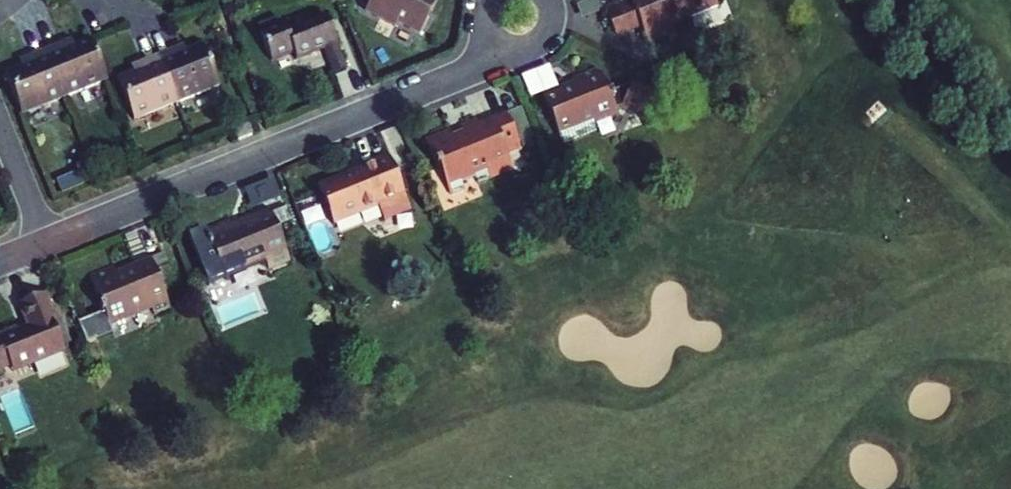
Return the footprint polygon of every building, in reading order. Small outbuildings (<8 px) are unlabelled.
[(370,7),(400,23),(402,19),(425,31),(441,0),(374,0),(370,7)] [(607,9),(630,0),(604,0),(603,0),(591,0),(578,5),(584,19),(607,9)] [(720,7),(717,0),(630,0),(607,9),(616,33),(622,35),(644,25),(651,42),(677,32),(674,26),(720,7)] [(291,29),(288,21),(263,31),(274,59),(297,50),(300,56),(326,45),(337,72),(350,66),(328,13),(291,29)] [(48,51),(67,98),(110,80),(94,40),(78,47),(68,51),(66,43),(48,51)] [(66,43),(68,51),(78,47),(74,40),(66,43)] [(206,44),(190,51),(183,54),(180,47),(162,55),(181,101),(223,84),(206,44)] [(188,44),(180,47),(183,54),(190,51),(188,44)] [(25,115),(67,98),(48,51),(30,58),(33,65),(25,68),(8,75),(25,115)] [(138,119),(181,101),(162,55),(145,62),(147,69),(139,72),(122,79),(138,119)] [(22,61),(25,68),(33,65),(30,58),(22,61)] [(136,66),(139,72),(147,69),(145,62),(136,66)] [(545,97),(561,90),(551,65),(526,75),(536,100),(545,97)] [(561,90),(545,97),(561,136),(562,135),(566,146),(599,132),(597,126),(621,116),(604,74),(599,71),(577,80),(579,85),(562,92),(561,90)] [(530,109),(510,117),(524,151),(544,143),(530,109)] [(480,121),(464,127),(467,135),(456,139),(453,132),(429,142),(441,170),(443,169),(454,196),(468,190),(465,184),(478,178),(481,185),(516,171),(510,157),(524,151),(510,117),(483,128),(480,121)] [(364,170),(321,187),(337,227),(363,216),(362,213),(380,205),(385,219),(412,208),(392,159),(390,160),(389,157),(363,167),(364,170)] [(232,221),(208,231),(227,277),(268,260),(272,258),(276,266),(292,259),(273,213),(235,228),(232,221)] [(157,227),(130,237),(138,259),(165,249),(157,227)] [(75,258),(85,282),(94,278),(118,268),(108,244),(75,258)] [(118,268),(94,278),(107,309),(98,313),(96,318),(82,324),(90,344),(117,333),(113,324),(154,307),(157,315),(174,308),(154,260),(137,267),(138,269),(121,275),(118,268)] [(62,291),(48,298),(58,323),(73,317),(62,291)] [(0,337),(2,341),(0,341),(0,372),(13,367),(14,370),(33,362),(34,366),(67,353),(55,324),(58,323),(48,298),(47,295),(22,305),(32,329),(21,333),(19,329),(0,337)] [(33,362),(14,370),(16,373),(34,366),(33,362)]
